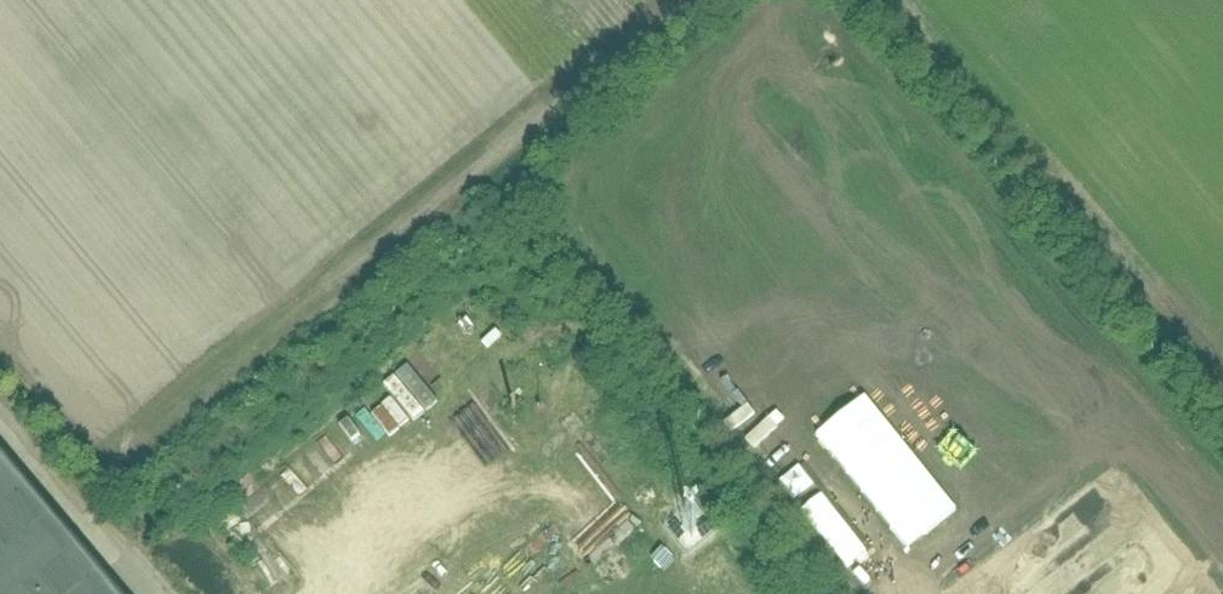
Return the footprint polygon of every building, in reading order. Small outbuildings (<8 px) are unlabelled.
[(0,457),(0,593),(115,593),(0,457)] [(270,539),(278,533),(261,512),(253,518),(270,539)]
